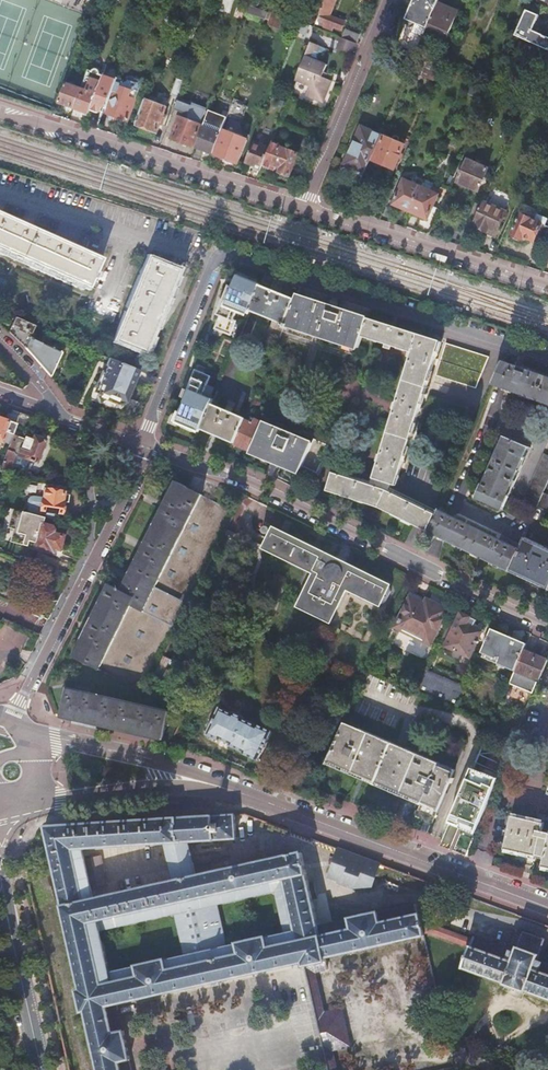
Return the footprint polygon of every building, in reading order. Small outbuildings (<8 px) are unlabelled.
[(319,14),(322,15),(318,25),(332,30),(333,28),(341,31),(344,22),(329,16),(336,0),(324,0),(319,14)] [(395,45),(416,54),(417,50),(425,33),(426,29),(437,3),(439,0),(414,0),(395,45)] [(454,11),(437,3),(426,29),(447,38),(456,18),(452,16),(454,11)] [(227,9),(226,11),(229,12),(227,17),(233,19),(234,14),(237,15),(238,13),(227,9)] [(269,10),(265,20),(264,21),(273,25),(278,13),(269,10)] [(515,37),(547,51),(547,38),(532,31),(539,17),(526,11),(515,37)] [(426,29),(425,33),(445,41),(447,38),(426,29)] [(341,39),(355,44),(359,36),(345,30),(341,39)] [(351,56),(355,44),(341,39),(341,38),(336,50),(351,56)] [(326,50),(310,43),(301,66),(295,81),(309,87),(305,97),(322,103),(331,82),(325,80),(321,78),(323,73),(326,66),(317,62),(320,55),(324,56),(326,50)] [(429,61),(422,76),(434,81),(440,66),(429,61)] [(178,97),(184,81),(177,78),(170,94),(178,97)] [(80,89),(73,108),(88,113),(94,98),(100,82),(91,79),(87,91),(80,89)] [(80,89),(65,84),(58,102),(73,108),(80,89)] [(120,88),(115,86),(104,113),(107,114),(108,121),(120,125),(125,121),(127,122),(136,99),(140,89),(141,84),(135,87),(127,84),(126,87),(122,88),(120,88)] [(165,108),(144,100),(135,124),(156,132),(161,119),(164,120),(165,116),(162,115),(165,108)] [(247,106),(233,101),(230,110),(226,118),(240,124),(247,106)] [(227,115),(210,108),(207,114),(225,121),(227,115)] [(178,117),(170,138),(192,146),(200,126),(178,117)] [(226,126),(215,155),(237,164),(248,135),(226,126)] [(202,128),(194,147),(212,154),(220,135),(202,128)] [(360,185),(381,136),(361,128),(345,165),(353,168),(347,180),(360,185)] [(385,133),(373,161),(394,170),(404,146),(388,139),(390,135),(385,133)] [(268,148),(253,142),(245,163),(254,166),(253,169),(259,171),(262,165),(268,148)] [(271,142),(268,148),(262,165),(275,171),(276,167),(280,168),(278,172),(289,176),(298,154),(279,146),(279,145),(271,142)] [(469,161),(459,184),(479,192),(489,170),(480,166),(482,162),(477,160),(475,164),(469,161)] [(411,213),(421,188),(404,180),(397,198),(393,205),(411,213)] [(439,195),(421,188),(411,213),(428,220),(439,195)] [(506,213),(483,203),(472,227),(495,237),(506,213)] [(89,287),(93,279),(94,279),(95,276),(94,275),(102,259),(0,213),(0,247),(89,287)] [(511,236),(513,237),(514,240),(518,242),(521,240),(523,241),(524,238),(535,242),(537,238),(544,241),(547,233),(547,227),(521,215),(511,236)] [(119,332),(114,343),(143,355),(147,345),(161,310),(174,275),(176,271),(148,259),(147,263),(133,297),(119,332)] [(249,314),(250,310),(261,285),(237,276),(233,288),(230,287),(224,300),(222,299),(219,308),(221,308),(218,315),(221,316),(215,329),(231,335),(236,322),(233,321),(238,309),(249,314)] [(296,300),(261,285),(250,310),(273,320),(267,334),(280,339),(296,300)] [(296,300),(280,339),(274,352),(290,359),(283,375),(309,383),(337,391),(345,373),(359,349),(363,337),(369,319),(341,310),(315,302),(298,296),(296,300)] [(29,323),(15,317),(8,333),(15,338),(20,344),(26,350),(32,356),(38,363),(43,369),(49,376),(49,377),(60,352),(40,343),(41,340),(36,338),(35,341),(33,340),(35,335),(32,333),(35,325),(29,323)] [(441,342),(369,319),(363,337),(413,353),(381,456),(373,479),(392,485),(392,484),(396,486),(441,342)] [(446,344),(436,376),(477,389),(489,357),(446,344)] [(106,366),(106,367),(104,371),(102,370),(94,388),(96,394),(118,403),(123,400),(125,394),(130,383),(132,379),(136,370),(108,358),(105,366),(106,366)] [(503,362),(494,385),(543,402),(547,404),(547,378),(503,362)] [(201,429),(211,404),(213,400),(203,396),(210,377),(196,371),(190,385),(193,386),(187,400),(186,399),(184,403),(186,403),(181,414),(179,413),(177,417),(174,415),(170,424),(179,427),(180,424),(200,432),(201,429)] [(128,395),(125,394),(123,400),(118,403),(96,394),(96,396),(98,402),(104,400),(118,406),(125,403),(128,395)] [(430,397),(425,412),(463,424),(470,409),(430,397)] [(211,404),(201,429),(234,444),(244,420),(245,419),(231,413),(233,409),(227,406),(225,410),(211,404)] [(31,417),(20,413),(17,421),(14,429),(25,433),(31,417)] [(12,434),(14,429),(17,421),(9,418),(8,421),(0,418),(0,447),(2,447),(4,443),(1,442),(5,431),(12,434)] [(244,420),(234,444),(251,451),(257,436),(249,433),(253,424),(244,420)] [(257,436),(251,451),(274,461),(301,472),(303,467),(313,444),(287,433),(263,423),(257,436)] [(12,434),(0,467),(0,472),(8,473),(11,465),(21,468),(25,467),(28,459),(36,462),(44,439),(26,433),(25,437),(24,437),(24,439),(12,434)] [(476,497),(499,507),(504,509),(531,448),(525,445),(505,437),(484,485),(482,484),(476,497)] [(315,439),(313,444),(303,467),(318,474),(330,446),(315,439)] [(544,454),(522,504),(536,510),(538,507),(543,493),(547,483),(547,455),(544,454)] [(436,514),(390,491),(371,485),(332,473),(327,491),(357,501),(379,508),(427,531),(436,514)] [(88,626),(73,657),(140,691),(155,661),(176,619),(193,587),(210,552),(232,510),(202,496),(202,495),(176,482),(155,524),(121,591),(109,584),(91,621),(88,626)] [(85,510),(84,500),(68,500),(69,494),(64,492),(44,489),(40,510),(60,514),(60,512),(85,512),(85,510)] [(543,493),(538,507),(547,512),(547,496),(543,493)] [(35,542),(34,548),(53,552),(54,547),(59,549),(63,535),(52,532),(53,529),(51,526),(40,523),(42,516),(12,508),(8,527),(14,529),(11,542),(26,545),(28,540),(35,542)] [(487,534),(439,510),(429,532),(478,556),(494,564),(510,571),(511,569),(519,549),(504,542),(487,534)] [(226,535),(236,540),(239,534),(229,530),(226,535)] [(340,563),(338,562),(337,562),(335,561),(332,561),(331,558),(275,531),(273,535),(266,549),(311,570),(317,573),(318,573),(301,607),(332,622),(348,588),(349,588),(355,591),(356,592),(355,593),(382,605),(388,603),(393,592),(391,585),(364,573),(364,574),(351,568),(347,569),(346,567),(344,565),(342,564),(340,563)] [(519,549),(511,569),(520,573),(519,576),(522,578),(539,586),(540,583),(547,587),(547,550),(537,544),(524,538),(519,549)] [(426,605),(428,600),(413,593),(396,628),(431,645),(448,610),(437,605),(434,609),(426,605)] [(461,613),(446,646),(470,658),(483,633),(474,629),(477,621),(470,618),(461,613)] [(505,667),(515,672),(524,651),(527,645),(493,628),(482,652),(506,664),(505,667)] [(167,670),(162,681),(174,687),(179,677),(170,672),(172,668),(174,669),(176,668),(177,665),(176,663),(175,662),(177,659),(178,659),(181,658),(183,654),(177,651),(167,670)] [(524,651),(515,672),(538,681),(547,661),(524,651)] [(167,670),(159,666),(154,676),(162,681),(167,670)] [(427,670),(418,691),(458,708),(466,689),(427,670)] [(60,719),(162,743),(169,714),(67,690),(60,719)] [(220,708),(207,735),(243,753),(243,754),(257,761),(272,731),(257,724),(256,725),(244,719),(247,714),(235,708),(232,713),(220,708)] [(393,743),(345,723),(327,762),(374,782),(417,801),(422,803),(415,817),(422,820),(432,824),(450,783),(452,784),(454,779),(452,778),(455,771),(434,762),(393,743)] [(463,791),(445,834),(470,845),(485,810),(475,806),(480,795),(474,793),(473,795),(463,791)] [(332,1050),(350,1046),(342,1009),(325,1013),(315,972),(327,969),(325,962),(327,962),(326,958),(425,936),(425,933),(430,932),(470,950),(464,968),(505,983),(505,984),(526,992),(527,991),(547,998),(547,965),(538,961),(546,939),(524,931),(523,933),(518,932),(511,951),(474,938),(473,941),(431,923),(428,910),(419,912),(417,904),(379,913),(379,911),(350,918),(351,919),(319,926),(302,852),(196,875),(189,842),(237,839),(236,815),(133,821),(45,826),(82,988),(79,989),(84,1012),(87,1011),(100,1069),(132,1069),(130,1060),(132,1059),(125,1030),(124,1031),(118,1004),(303,963),(304,966),(305,966),(328,1069),(337,1069),(332,1050)] [(504,850),(537,858),(537,855),(544,857),(542,869),(547,870),(547,834),(543,832),(544,824),(512,816),(504,850)] [(341,849),(330,877),(340,881),(339,883),(360,891),(360,889),(370,892),(381,864),(341,849)]
